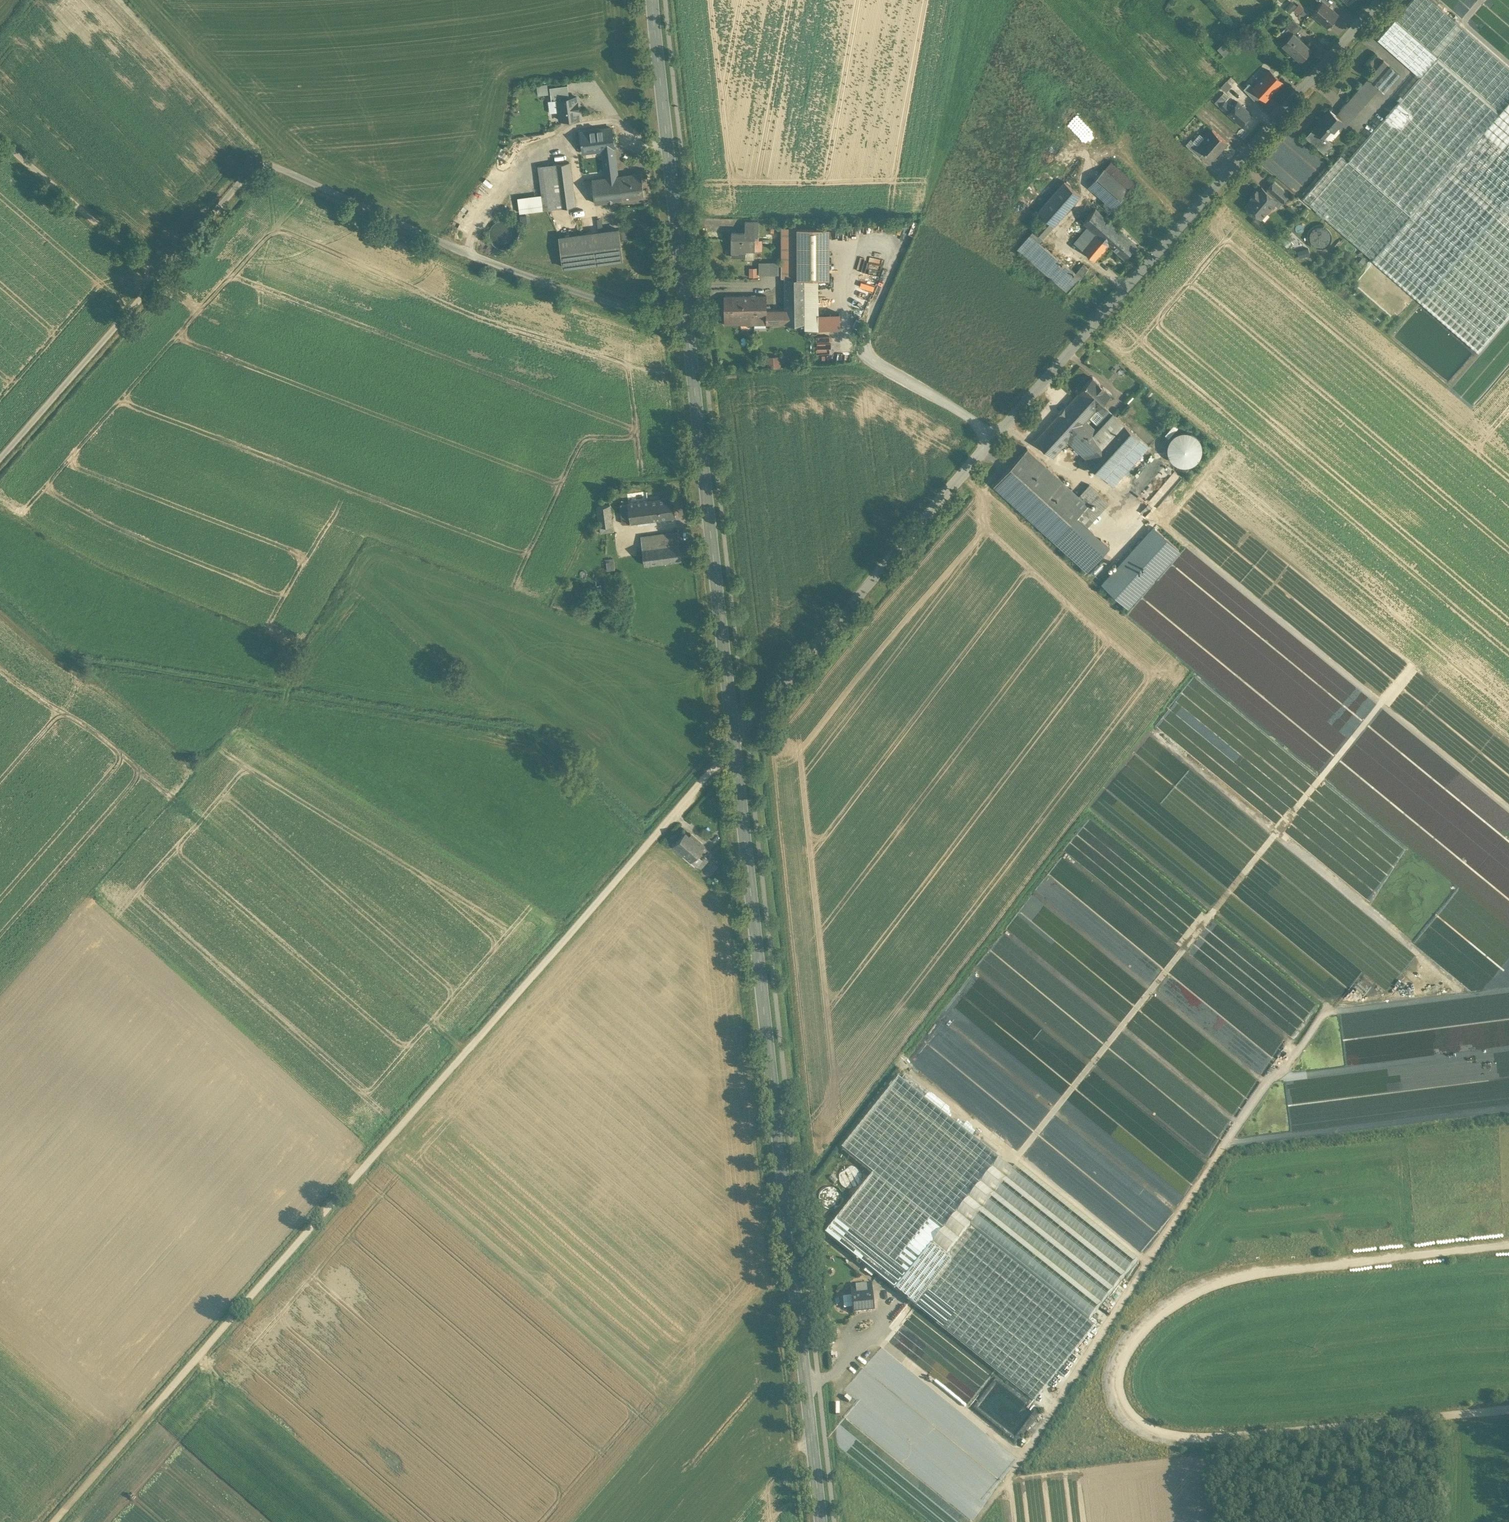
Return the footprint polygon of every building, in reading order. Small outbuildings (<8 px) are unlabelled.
[(1301,6),(1293,0),(1287,7),(1291,11),(1294,8),(1297,10),(1301,6)] [(1431,0),(1412,0),(1395,20),(1437,57),(1435,59),(1497,113),(1508,99),(1508,68),(1431,0)] [(1338,15),(1322,1),(1312,13),(1328,26),(1338,15)] [(1302,26),(1292,18),(1287,24),(1291,27),(1297,32),(1302,26)] [(1437,57),(1395,20),(1377,39),(1420,77),(1435,59),(1437,57)] [(1291,27),(1283,36),(1288,40),(1283,45),(1299,59),(1310,47),(1295,33),(1297,32),(1291,27)] [(1435,59),(1420,77),(1482,130),(1497,113),(1435,59)] [(1383,60),(1356,91),(1368,100),(1379,87),(1374,82),(1389,65),(1383,60)] [(1253,87),(1266,98),(1281,81),(1269,70),(1253,87)] [(1480,133),(1418,79),(1403,96),(1465,150),(1480,133)] [(538,84),(540,94),(550,92),(548,82),(538,84)] [(557,99),(569,97),(568,84),(550,86),(552,100),(557,99)] [(1368,100),(1356,91),(1346,102),(1358,112),(1368,100)] [(1223,92),(1215,102),(1220,106),(1225,100),(1226,100),(1229,97),(1223,92)] [(557,99),(559,110),(560,119),(580,117),(577,96),(569,97),(557,99)] [(557,99),(552,100),(549,100),(550,111),(559,110),(557,99)] [(1400,99),(1392,108),(1403,117),(1411,108),(1400,99)] [(1482,130),(1482,131),(1483,131),(1502,148),(1508,140),(1508,99),(1497,113),(1482,130)] [(1252,113),(1238,101),(1233,107),(1226,100),(1225,100),(1220,106),(1242,125),(1252,113)] [(1358,112),(1346,102),(1340,109),(1351,119),(1358,112)] [(1392,108),(1385,117),(1395,126),(1403,117),(1392,108)] [(1462,153),(1411,108),(1403,117),(1395,126),(1447,171),(1462,153)] [(1329,109),(1313,127),(1314,127),(1306,136),(1324,151),(1331,142),(1327,139),(1328,138),(1327,138),(1342,121),(1346,125),(1351,119),(1340,109),(1335,114),(1329,109)] [(1444,174),(1382,120),(1367,137),(1429,191),(1444,174)] [(612,127),(581,131),(584,152),(603,150),(614,148),(612,127)] [(1198,145),(1197,145),(1204,151),(1212,158),(1227,142),(1212,129),(1198,145)] [(1465,150),(1465,151),(1463,154),(1462,153),(1447,171),(1448,171),(1445,174),(1444,174),(1429,191),(1430,192),(1427,195),(1426,194),(1411,212),(1371,258),(1420,301),(1508,199),(1508,140),(1502,148),(1483,131),(1482,131),(1481,133),(1480,133),(1465,150)] [(1426,194),(1364,140),(1349,158),(1411,212),(1426,194)] [(1204,151),(1197,145),(1198,145),(1194,141),(1189,146),(1200,156),(1204,151)] [(614,148),(603,150),(606,177),(618,175),(614,148)] [(1411,212),(1349,158),(1347,160),(1341,154),(1302,198),(1371,258),(1411,212)] [(569,161),(554,163),(559,198),(574,196),(569,161)] [(554,163),(538,165),(541,194),(543,209),(560,207),(559,198),(554,163)] [(1104,168),(1088,186),(1113,208),(1129,190),(1104,168)] [(641,172),(619,175),(622,199),(644,196),(641,172)] [(606,177),(592,178),(595,202),(622,199),(619,175),(618,175),(606,177)] [(1045,217),(1034,230),(1043,238),(1080,195),(1064,181),(1038,211),(1045,217)] [(1289,194),(1274,181),(1266,190),(1276,199),(1273,202),(1278,207),(1289,194)] [(1258,190),(1256,189),(1250,196),(1252,197),(1246,204),(1260,217),(1265,211),(1266,211),(1271,206),(1270,205),(1273,202),(1276,199),(1266,190),(1261,186),(1258,190)] [(541,194),(518,197),(520,212),(543,209),(541,194)] [(574,196),(559,198),(560,207),(575,205),(574,196)] [(1420,301),(1478,351),(1508,316),(1508,199),(1420,301)] [(1096,234),(1083,250),(1095,260),(1108,244),(1109,244),(1120,230),(1096,208),(1083,222),(1088,226),(1096,234)] [(517,239),(518,234),(517,228),(514,224),(509,221),(504,220),(498,221),(493,224),(490,229),(489,234),(490,240),(494,244),(498,248),(504,249),(510,247),(514,244),(517,239)] [(745,232),(732,232),(731,249),(754,249),(755,235),(758,235),(758,221),(746,221),(745,232)] [(829,226),(781,226),(781,277),(784,277),(785,277),(803,277),(818,277),(829,277),(829,226)] [(1088,226),(1075,242),(1083,250),(1096,234),(1088,226)] [(619,229),(559,236),(563,266),(623,258),(620,240),(619,230),(619,229)] [(627,229),(619,230),(620,240),(628,239),(627,229)] [(1136,244),(1120,230),(1109,244),(1124,258),(1136,244)] [(1069,266),(1030,234),(1017,249),(1056,282),(1069,266)] [(769,261),(759,261),(759,274),(769,273),(769,261)] [(1076,272),(1069,266),(1056,282),(1068,292),(1089,268),(1084,263),(1076,272)] [(750,267),(750,276),(759,275),(758,266),(750,267)] [(803,277),(785,277),(785,309),(786,323),(804,323),(803,277)] [(818,277),(803,277),(804,323),(813,323),(813,329),(840,328),(840,313),(818,313),(818,277)] [(742,295),(724,296),(724,317),(742,317),(742,295)] [(767,310),(766,295),(742,295),(742,317),(742,324),(786,323),(785,309),(767,310)] [(768,364),(780,364),(780,355),(768,355),(768,364)] [(1110,394),(1092,377),(1079,392),(1096,409),(1102,403),(1110,394)] [(1140,437),(1102,403),(1096,409),(1079,392),(1035,440),(1053,456),(1068,440),(1086,458),(1083,461),(1083,462),(1085,459),(1104,477),(1140,437)] [(1200,454),(1201,448),(1200,443),(1198,437),(1193,434),(1187,432),(1182,432),(1176,434),(1171,437),(1168,442),(1167,448),(1168,454),(1171,459),(1176,463),(1181,465),(1187,465),(1193,463),(1197,459),(1200,454)] [(1149,446),(1140,437),(1104,477),(1113,485),(1149,446)] [(1079,495),(1027,448),(1021,455),(1073,502),(1079,495)] [(1073,502),(1021,455),(1010,467),(1071,524),(1077,517),(1083,511),(1073,502)] [(1071,524),(1010,467),(994,485),(1055,541),(1071,524)] [(1079,495),(1073,502),(1083,511),(1099,493),(1089,484),(1079,495)] [(1099,493),(1083,511),(1092,519),(1108,501),(1099,493)] [(673,496),(658,498),(661,518),(676,516),(673,496)] [(658,498),(620,503),(623,523),(661,518),(658,498)] [(610,504),(597,506),(600,526),(613,524),(610,504)] [(1092,519),(1083,511),(1077,517),(1087,525),(1092,519)] [(1087,525),(1077,517),(1071,524),(1055,541),(1087,570),(1109,546),(1087,525)] [(1102,584),(1127,607),(1179,550),(1154,527),(1102,584)] [(678,531),(641,536),(642,547),(679,542),(678,531)] [(679,542),(642,547),(644,565),(681,560),(679,542)] [(614,561),(606,562),(607,569),(615,568),(614,561)] [(699,844),(684,832),(674,844),(689,857),(694,850),(699,844)] [(702,857),(696,863),(701,868),(709,859),(705,855),(708,852),(699,844),(694,850),(702,857)] [(702,857),(694,850),(689,857),(696,863),(702,857)] [(874,1174),(825,1234),(895,1290),(1000,1161),(1000,1160),(899,1079),(842,1149),(874,1174)] [(1000,1161),(895,1290),(916,1306),(952,1261),(947,1257),(971,1227),(1013,1171),(1000,1161)] [(971,1227),(1089,1321),(1138,1260),(1018,1165),(1013,1171),(971,1227)] [(952,1261),(1071,1356),(1095,1326),(1089,1321),(971,1227),(947,1257),(952,1261)] [(1071,1356),(952,1261),(916,1306),(1035,1402),(1071,1356)] [(872,1284),(851,1286),(854,1313),(874,1311),(872,1284)] [(880,1347),(871,1358),(878,1363),(885,1356),(893,1363),(895,1360),(880,1347)]
